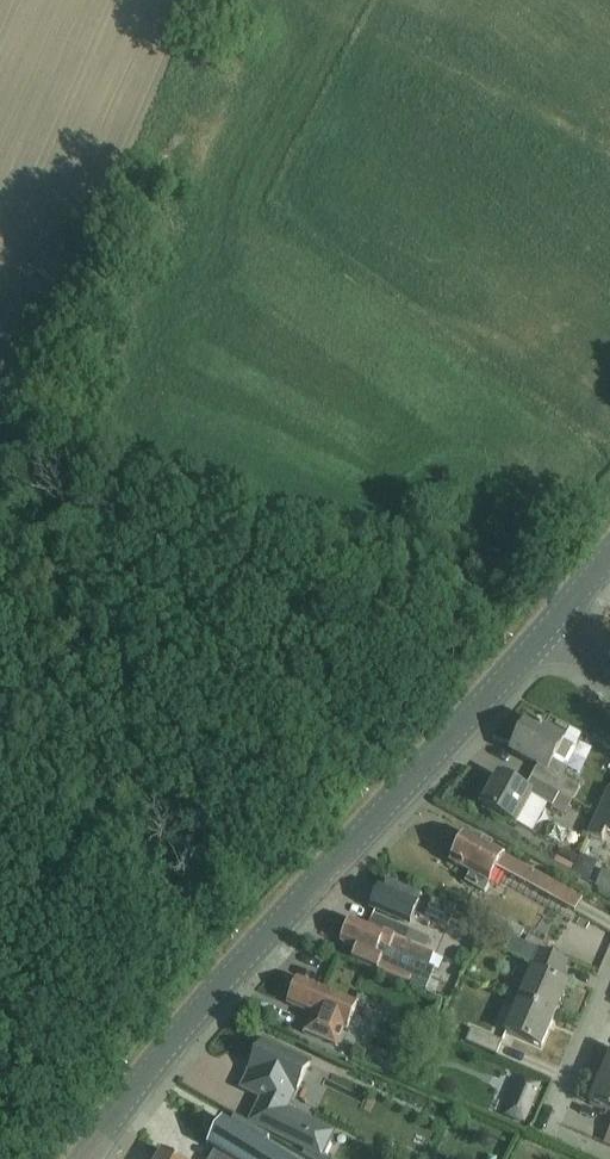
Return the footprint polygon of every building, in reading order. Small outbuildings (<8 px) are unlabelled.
[(529,721),(512,752),(538,767),(532,779),(561,794),(566,797),(574,801),(581,789),(563,778),(568,768),(564,766),(575,746),(577,742),(567,736),(564,741),(529,721)] [(500,777),(483,807),(517,825),(533,834),(548,804),(554,807),(561,794),(532,779),(525,791),(500,777)] [(608,793),(589,835),(604,841),(608,832),(609,833),(609,794),(608,793)] [(561,794),(554,807),(559,810),(567,815),(574,801),(566,797),(561,794)] [(576,912),(583,899),(468,836),(453,864),(473,875),(469,883),(486,892),(499,870),(576,912)] [(597,886),(609,891),(609,872),(605,870),(597,886)] [(449,927),(454,914),(389,887),(386,893),(381,891),(373,910),(379,913),(372,929),(408,944),(414,928),(409,925),(414,913),(449,927)] [(491,912),(486,922),(521,940),(526,929),(491,912)] [(353,921),(343,945),(358,951),(355,958),(364,962),(363,965),(415,987),(426,992),(435,970),(431,968),(436,956),(430,953),(408,944),(372,929),(353,921)] [(520,1003),(555,1017),(568,986),(563,984),(572,962),(543,950),(512,937),(507,951),(537,964),(534,972),(526,968),(522,968),(518,971),(515,978),(514,984),(517,988),(525,991),(520,1003)] [(548,937),(543,947),(551,951),(556,941),(548,937)] [(461,950),(455,963),(464,967),(469,953),(461,950)] [(301,982),(290,1007),(313,1017),(305,1036),(338,1050),(346,1030),(348,1031),(359,1006),(301,982)] [(555,1017),(520,1003),(507,1033),(542,1048),(555,1017)] [(498,1056),(504,1043),(473,1029),(467,1043),(498,1056)] [(334,1134),(288,1111),(311,1065),(265,1042),(263,1045),(259,1046),(253,1058),(255,1061),(249,1073),(250,1074),(242,1090),(262,1100),(250,1125),(320,1158),(322,1158),(334,1134)] [(602,1079),(609,1083),(609,1060),(602,1079)] [(513,1097),(504,1117),(525,1126),(533,1105),(541,1087),(520,1079),(513,1097)] [(590,1106),(609,1115),(609,1083),(602,1079),(590,1106)] [(211,1158),(289,1158),(266,1145),(269,1140),(270,1138),(241,1121),(238,1127),(237,1129),(231,1125),(224,1121),(208,1149),(215,1153),(211,1158)]
